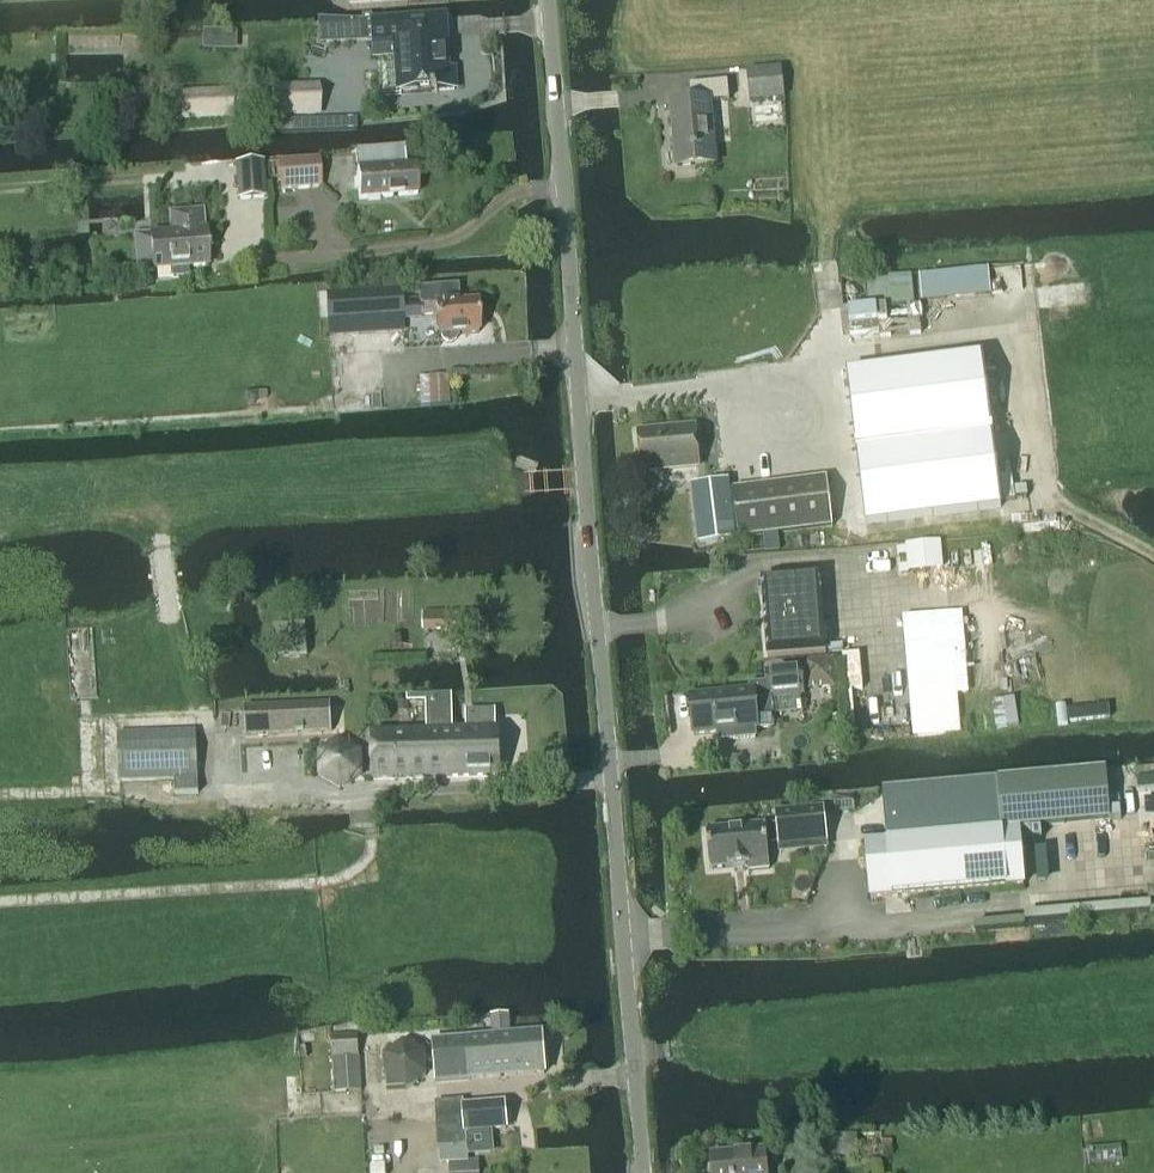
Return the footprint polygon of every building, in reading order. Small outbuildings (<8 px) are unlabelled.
[(448,69),(447,51),(445,20),(372,23),(374,60),(398,59),(400,92),(432,91),(432,93),(439,93),(439,90),(455,90),(454,69),(448,69)] [(782,68),(747,71),(749,102),(784,99),(782,68)] [(710,102),(729,100),(727,81),(690,85),(691,102),(672,104),(677,169),(715,165),(710,102)] [(319,84),(272,85),(273,118),(320,117),(319,84)] [(232,89),(179,91),(180,121),(233,119),(232,89)] [(404,145),(356,149),(360,199),(417,194),(415,165),(406,166),(404,145)] [(320,187),(317,159),(279,162),(281,190),(320,187)] [(262,162),(236,164),(238,200),(265,198),(262,162)] [(151,247),(135,248),(137,272),(153,271),(170,269),(171,278),(187,277),(187,268),(207,267),(205,231),(203,231),(202,212),(174,214),(176,233),(150,235),(151,247)] [(891,306),(915,303),(912,275),(888,277),(864,280),(851,281),(840,282),(843,311),(866,309),(891,306)] [(382,280),(383,288),(399,287),(399,279),(382,280)] [(419,303),(400,304),(402,320),(436,317),(438,336),(440,336),(443,341),(447,344),(452,343),(456,340),(458,335),(479,333),(477,303),(456,305),(455,285),(418,288),(419,303)] [(326,292),(329,325),(402,320),(400,304),(399,287),(383,288),(326,292)] [(982,356),(846,373),(865,525),(1001,508),(982,356)] [(431,405),(448,403),(446,375),(429,376),(431,405)] [(695,428),(638,433),(642,472),(698,467),(695,428)] [(826,478),(732,490),(738,539),(832,528),(826,478)] [(728,481),(691,485),(698,543),(735,539),(728,481)] [(777,535),(763,536),(765,554),(779,552),(777,535)] [(941,541),(923,543),(905,545),(908,573),(944,570),(941,541)] [(820,575),(763,579),(761,579),(766,657),(825,653),(820,575)] [(469,609),(421,612),(423,634),(449,632),(466,632),(466,638),(481,637),(479,614),(470,615),(469,609)] [(903,617),(904,627),(913,738),(960,734),(957,695),(968,695),(966,662),(962,623),(961,612),(903,617)] [(274,627),(276,657),(307,655),(305,624),(274,627)] [(835,659),(805,661),(807,691),(837,689),(835,659)] [(748,689),(687,696),(690,729),(691,737),(716,735),(733,733),(733,742),(757,740),(756,731),(773,730),(770,698),(802,695),(799,666),(765,670),(766,683),(751,685),(748,685),(748,689)] [(373,780),(454,778),(453,732),(452,713),(452,699),(452,696),(452,693),(435,693),(433,693),(406,694),(406,702),(426,701),(425,723),(425,733),(371,734),(373,780)] [(244,708),(244,713),(245,736),(331,732),(330,704),(244,708)] [(453,732),(454,778),(497,776),(496,731),(495,731),(494,712),(470,713),(471,731),(453,732)] [(198,794),(195,731),(117,734),(119,782),(174,779),(175,795),(198,794)] [(1107,772),(1044,778),(1044,779),(1048,826),(1112,820),(1107,772)] [(1031,780),(998,782),(1000,812),(1002,831),(1020,829),(1049,827),(1048,826),(1044,779),(1031,780)] [(998,782),(883,792),(887,841),(1002,831),(1000,812),(998,782)] [(765,826),(706,832),(710,870),(748,866),(749,871),(770,869),(767,845),(779,843),(780,847),(826,842),(823,809),(776,813),(778,827),(766,828),(765,826)] [(887,841),(867,843),(872,899),(1025,886),(1020,829),(1002,831),(887,841)] [(492,1038),(471,1040),(465,1041),(432,1043),(435,1083),(544,1074),(540,1034),(509,1037),(507,1016),(490,1018),(492,1038)] [(331,1035),(334,1093),(361,1092),(358,1033),(331,1035)] [(386,1080),(408,1091),(427,1076),(426,1051),(403,1042),(383,1055),(386,1080)] [(464,1101),(436,1102),(439,1147),(467,1146),(466,1133),(465,1121),(464,1106),(464,1101)] [(504,1103),(464,1106),(465,1121),(466,1133),(506,1129),(504,1103)] [(832,1157),(858,1156),(857,1136),(831,1137),(832,1157)] [(891,1140),(882,1141),(883,1155),(892,1154),(891,1140)] [(766,1153),(711,1157),(712,1172),(768,1172),(766,1153)] [(451,1163),(451,1172),(478,1172),(477,1162),(451,1163)]
